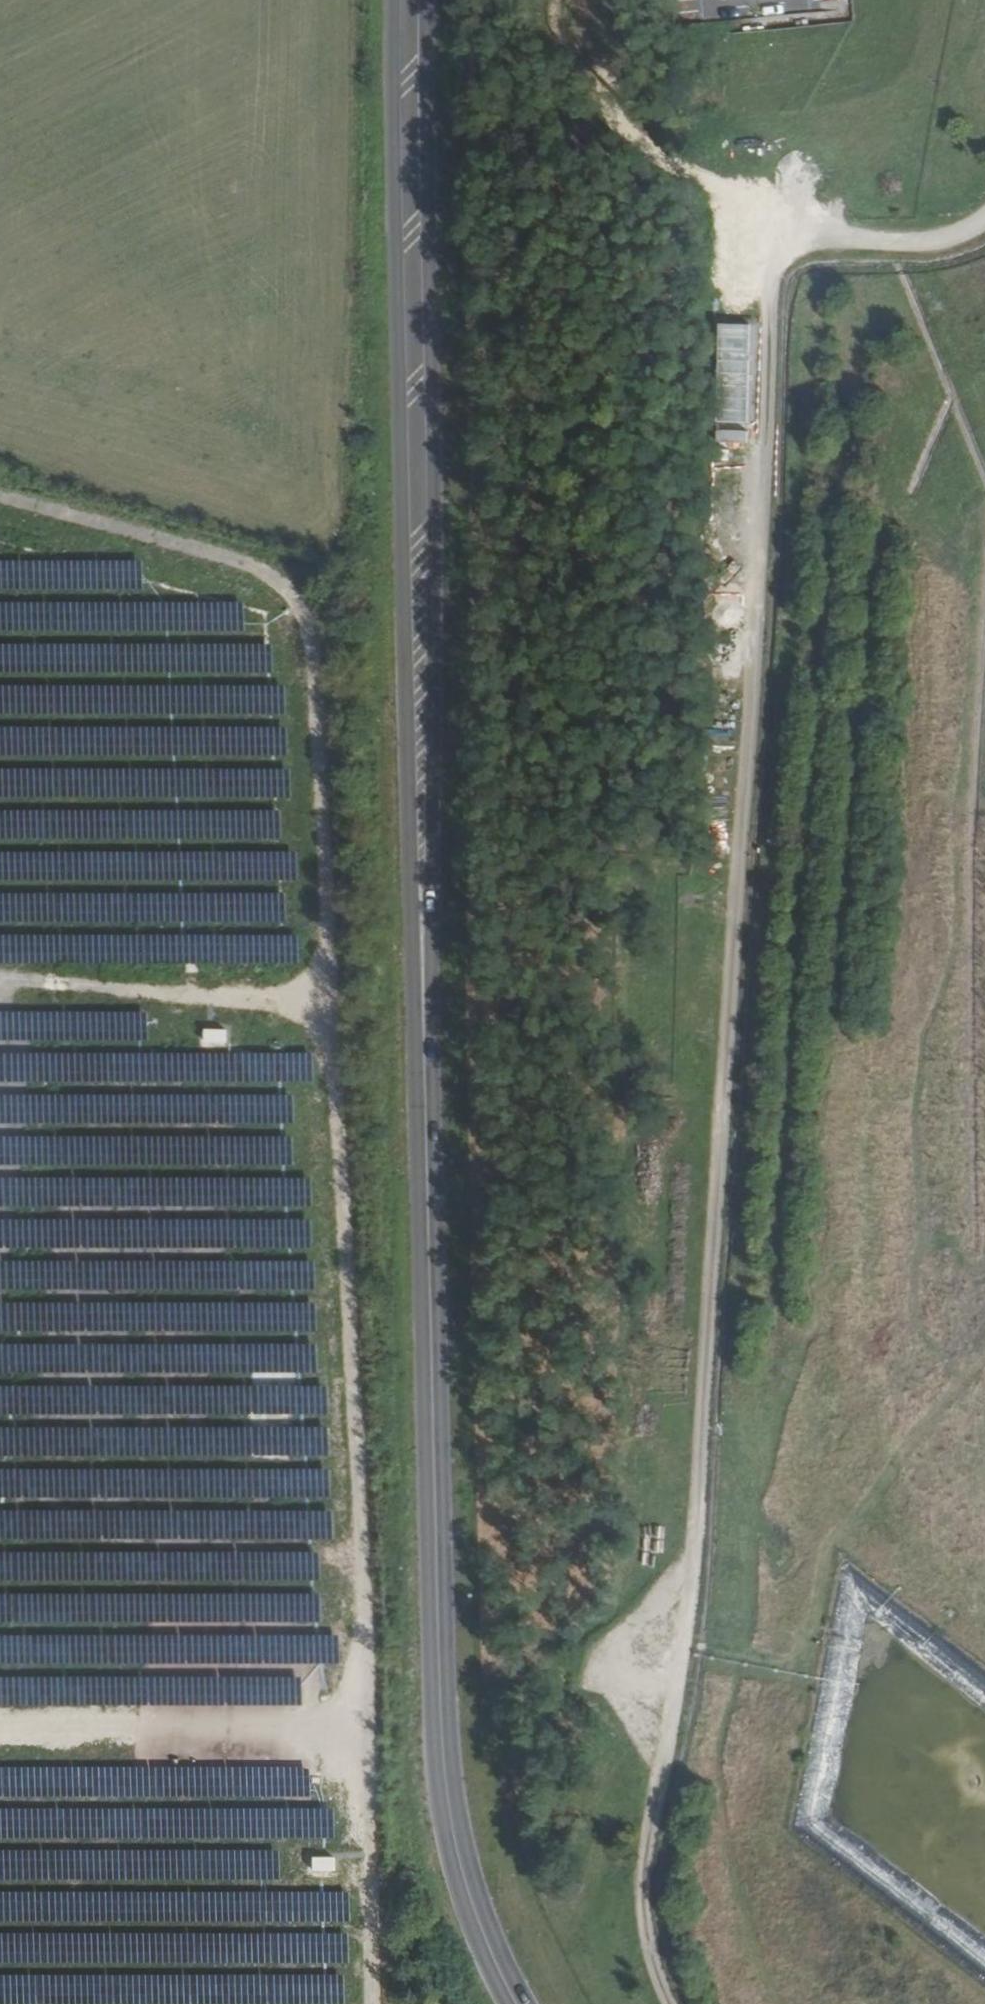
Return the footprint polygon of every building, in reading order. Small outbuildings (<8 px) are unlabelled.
[(713,323),(709,439),(744,440),(748,324),(713,323)] [(720,618),(740,617),(739,588),(719,588),(720,618)]
